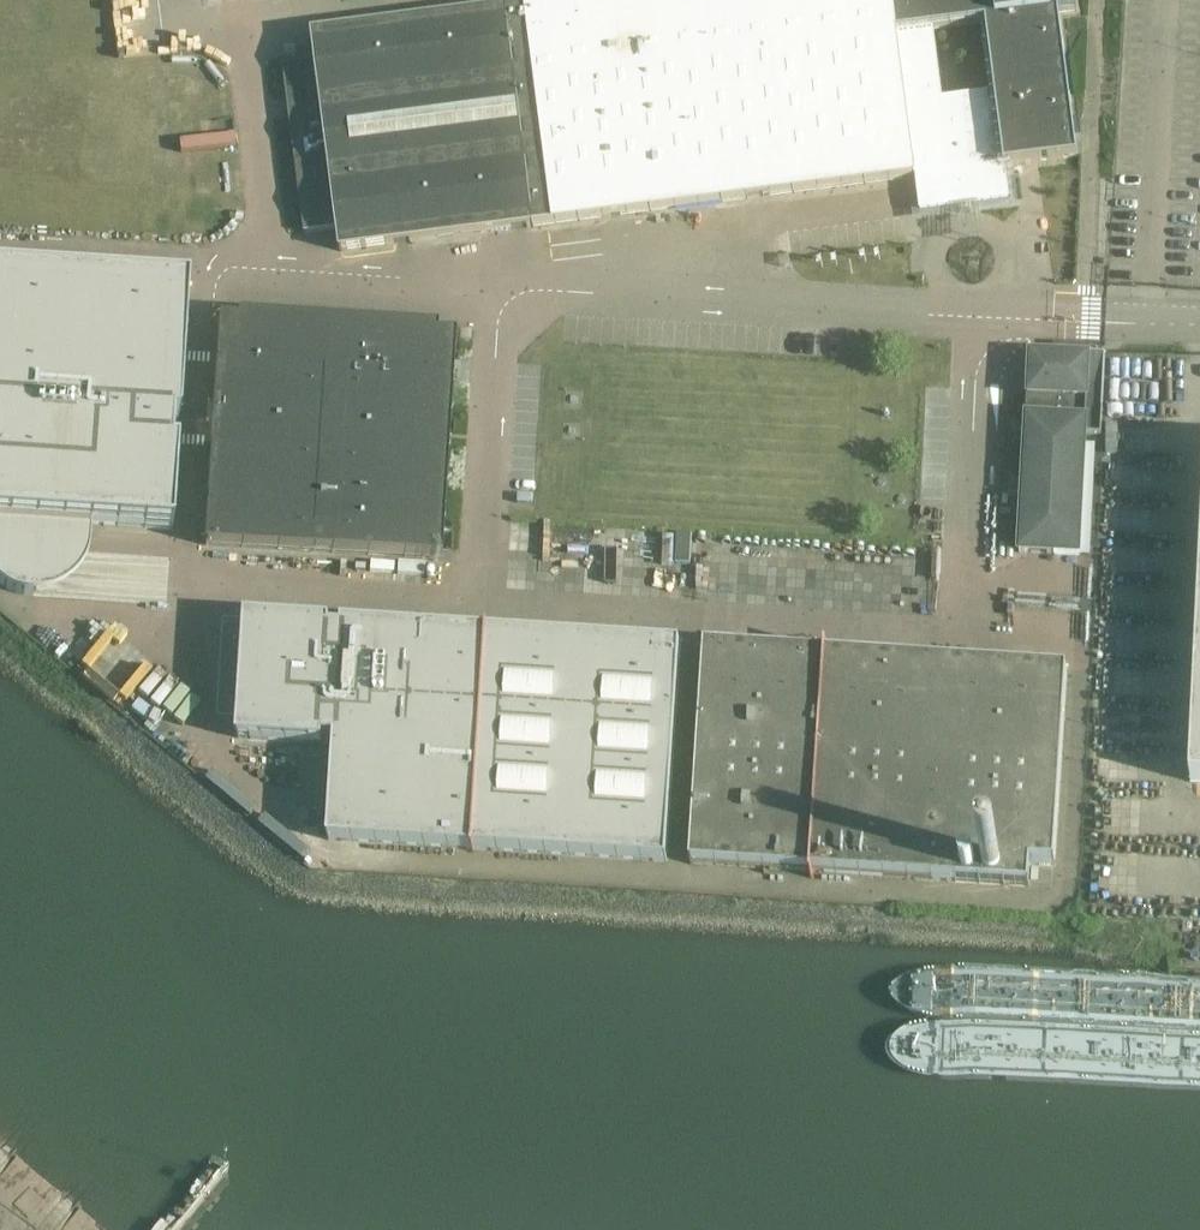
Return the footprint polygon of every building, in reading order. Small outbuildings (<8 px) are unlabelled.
[(891,0),(588,0),(505,11),(532,227),(913,177),(891,0)] [(1075,0),(891,0),(913,177),(915,176),(920,212),(1009,200),(1004,166),(1076,157),(1058,13),(1077,11),(1075,0)] [(532,227),(505,11),(505,10),(312,36),(315,59),(283,64),(305,233),(337,228),(340,252),(532,227)] [(177,448),(171,448),(172,422),(178,422),(187,285),(0,273),(0,585),(1,586),(8,590),(15,594),(23,596),(32,597),(37,522),(90,526),(171,531),(177,448)] [(204,547),(322,555),(337,321),(237,315),(236,320),(219,320),(204,547)] [(337,321),(322,555),(440,562),(455,328),(337,321)] [(1096,445),(1084,444),(1085,435),(1100,436),(1105,359),(1088,358),(1088,351),(1066,350),(1066,357),(1029,355),(1027,398),(1029,398),(1028,418),(1026,417),(1021,506),(1015,505),(1014,518),(1020,519),(1018,553),(1077,556),(1075,590),(1086,590),(1087,556),(1090,556),(1096,445)] [(90,526),(37,522),(32,597),(41,596),(50,594),(59,590),(68,584),(75,580),(80,572),(85,564),(88,555),(90,526)] [(1190,783),(1199,784),(1199,568),(1190,783)] [(486,633),(342,623),(341,629),(330,628),(330,622),(245,617),(237,739),(322,745),(323,739),(334,739),(327,841),(472,851),(472,853),(473,853),(474,851),(666,863),(680,645),(488,633),(488,631),(486,631),(486,633)] [(1067,670),(704,646),(690,865),(1028,887),(1030,863),(1054,865),(1067,670)]
